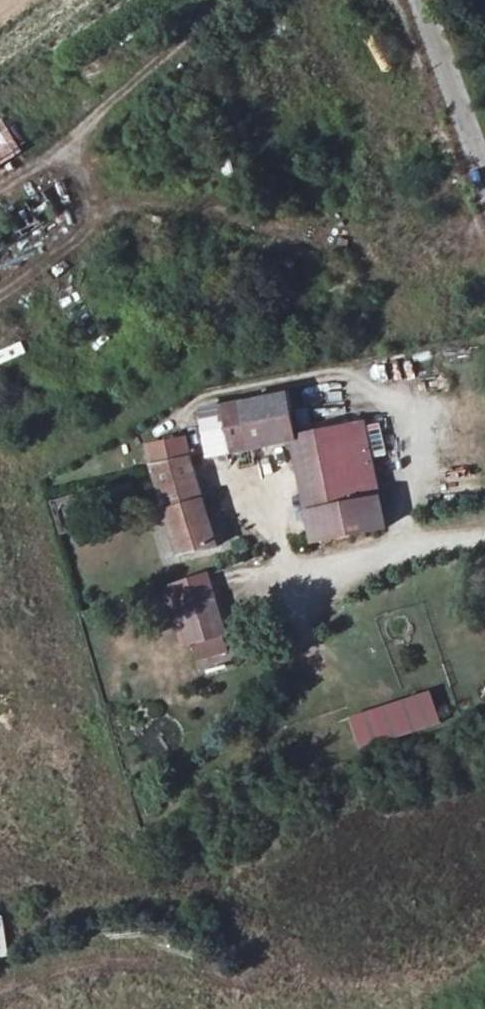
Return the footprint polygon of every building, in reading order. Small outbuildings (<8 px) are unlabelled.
[(0,121),(0,166),(23,152),(3,119),(0,121)] [(294,439),(285,395),(245,402),(254,446),(294,439)] [(232,451),(254,446),(245,402),(222,407),(226,431),(232,451)] [(222,407),(198,413),(204,437),(226,431),(222,407)] [(369,423),(373,456),(385,455),(382,422),(369,423)] [(362,426),(294,439),(317,543),(387,528),(362,426)] [(209,455),(232,451),(226,431),(204,437),(209,455)] [(152,465),(181,555),(218,544),(187,458),(152,465)] [(181,611),(192,645),(198,662),(229,651),(223,635),(225,634),(215,601),(196,606),(181,611)] [(359,749),(441,724),(430,689),(348,715),(359,749)]
